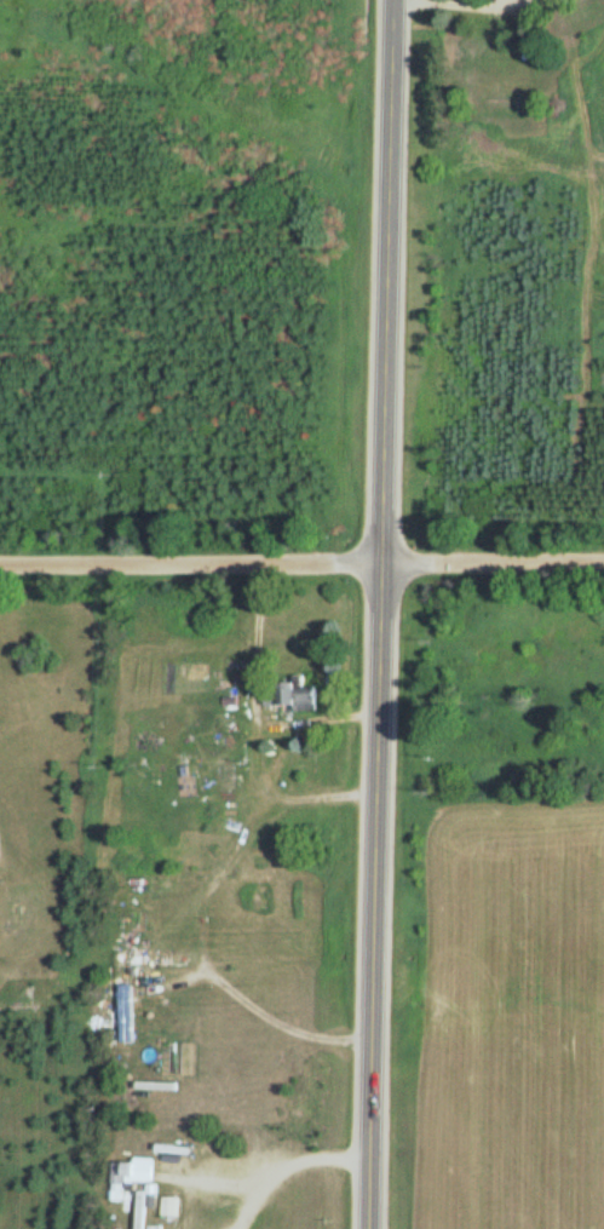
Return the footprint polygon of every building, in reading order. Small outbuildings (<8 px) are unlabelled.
[(323,710),(323,685),(269,683),(268,708),(323,710)] [(162,754),(162,738),(140,738),(140,754),(162,754)] [(120,986),(120,1043),(136,1043),(136,986),(120,986)] [(158,1159),(114,1158),(113,1190),(129,1191),(130,1182),(157,1183),(158,1159)] [(147,1186),(139,1187),(140,1225),(148,1225),(147,1186)]
